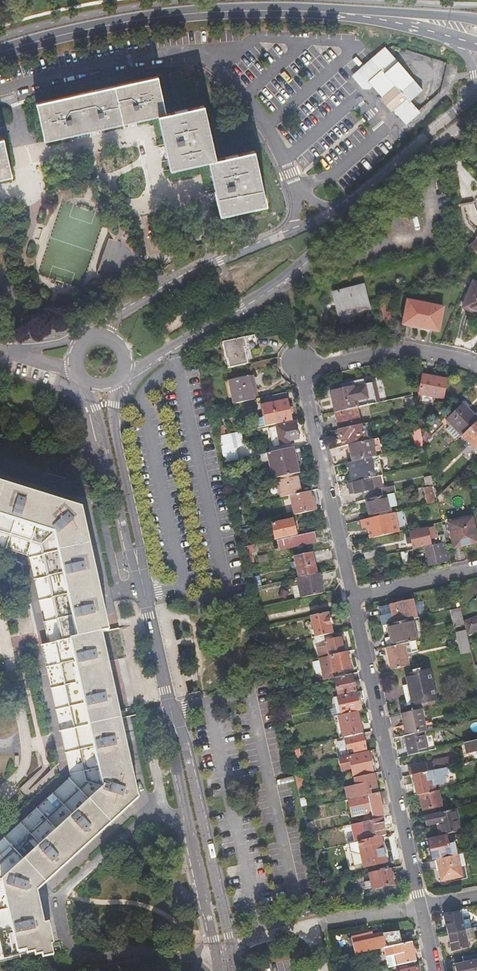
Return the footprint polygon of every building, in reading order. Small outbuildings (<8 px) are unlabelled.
[(436,46),(342,27),(337,50),(396,62),(390,91),(375,105),(390,122),(419,97),(427,55),(435,56),(436,46)] [(428,89),(435,56),(427,55),(419,97),(428,89)] [(199,96),(195,80),(184,83),(182,74),(173,76),(178,101),(199,96)] [(159,117),(167,115),(159,78),(37,104),(45,141),(159,117)] [(209,162),(216,160),(205,107),(167,115),(159,117),(170,170),(209,162)] [(12,178),(4,140),(0,141),(0,181),(12,178)] [(216,160),(209,162),(221,216),(267,207),(255,153),(216,160)] [(466,310),(476,314),(476,284),(466,310)] [(337,312),(345,310),(367,305),(364,289),(334,296),(337,312)] [(446,310),(410,302),(405,325),(440,333),(446,310)] [(367,305),(345,310),(347,315),(361,311),(368,310),(367,305)] [(382,306),(386,321),(392,319),(390,310),(393,310),(391,305),(382,306)] [(252,336),(223,343),(226,360),(230,359),(232,369),(248,365),(245,349),(254,347),(252,336)] [(234,400),(259,395),(254,371),(230,377),(234,400)] [(421,403),(435,406),(436,398),(445,400),(449,380),(426,376),(422,395),(423,395),(421,403)] [(337,413),(356,409),(381,404),(376,383),(371,384),(371,383),(366,381),(366,380),(341,385),(342,387),(338,388),(338,391),(332,392),(337,413)] [(288,389),(263,394),(266,405),(263,406),(268,427),(296,421),(288,389)] [(476,426),(476,418),(467,407),(451,422),(464,439),(465,437),(476,426)] [(340,430),(360,425),(356,409),(337,413),(340,430)] [(294,424),(274,428),(278,447),(298,443),(294,424)] [(337,449),(350,446),(368,442),(367,434),(363,434),(361,425),(360,425),(340,430),(339,430),(341,440),(336,441),(337,449)] [(465,437),(476,450),(476,426),(465,437)] [(354,462),(370,458),(384,455),(380,439),(368,442),(350,446),(354,462)] [(293,449),(261,455),(263,463),(269,462),(273,480),(277,479),(297,474),(299,474),(293,449)] [(418,449),(408,451),(412,469),(421,467),(418,449)] [(353,484),(370,479),(376,478),(370,458),(354,462),(349,463),(353,484)] [(115,630),(120,629),(119,623),(91,500),(0,472),(0,557),(23,564),(38,631),(41,647),(62,642),(101,633),(113,631),(115,630)] [(297,474),(277,479),(282,498),(292,496),(301,494),(297,474)] [(364,502),(367,501),(384,497),(382,489),(373,491),(370,479),(353,484),(349,485),(352,496),(362,494),(364,502)] [(433,484),(423,486),(427,501),(437,498),(433,484)] [(310,492),(301,494),(292,496),(296,516),(316,511),(314,501),(312,502),(310,492)] [(371,519),(374,518),(411,510),(407,492),(384,497),(367,501),(371,519)] [(371,519),(356,522),(360,537),(378,534),(374,518),(371,519)] [(451,524),(456,549),(476,545),(476,530),(475,519),(451,524)] [(297,535),(294,521),(274,526),(277,539),(297,535)] [(428,529),(412,532),(415,548),(431,545),(428,529)] [(315,532),(278,540),(280,549),(317,541),(315,532)] [(452,561),(451,556),(448,544),(428,548),(430,557),(428,558),(429,566),(452,561)] [(251,545),(244,547),(249,567),(256,565),(251,545)] [(378,550),(365,553),(366,560),(379,557),(378,550)] [(409,551),(401,553),(404,566),(412,564),(411,561),(409,554),(409,551)] [(312,553),(294,557),(299,578),(317,574),(312,553)] [(319,574),(317,574),(299,578),(298,578),(302,598),(324,593),(319,574)] [(412,620),(418,619),(414,601),(391,607),(395,624),(412,620)] [(463,609),(453,611),(457,627),(466,624),(466,622),(463,609)] [(328,613),(310,617),(315,638),(332,634),(328,613)] [(466,624),(467,629),(476,625),(476,618),(466,622),(466,624)] [(416,642),(417,642),(412,620),(395,624),(390,625),(395,647),(416,642)] [(467,631),(469,636),(476,633),(476,625),(467,629),(467,631)] [(39,647),(34,648),(43,692),(61,773),(0,829),(0,954),(24,949),(24,951),(38,948),(39,956),(53,954),(52,951),(63,949),(51,893),(150,801),(123,678),(113,631),(101,633),(62,642),(41,647),(39,647)] [(463,654),(472,652),(469,636),(467,631),(458,633),(463,654)] [(331,656),(345,653),(344,646),(347,645),(344,634),(328,637),(329,641),(327,641),(327,645),(317,648),(320,658),(329,656),(331,656)] [(393,670),(410,666),(408,655),(419,652),(416,642),(395,647),(389,649),(393,670)] [(347,652),(345,653),(331,656),(329,656),(320,658),(325,680),(335,678),(336,678),(335,673),(351,669),(347,652)] [(410,689),(433,684),(430,671),(408,676),(410,689)] [(336,678),(335,678),(339,698),(356,694),(357,694),(353,674),(336,678)] [(433,684),(410,689),(414,706),(436,700),(433,684)] [(356,694),(339,698),(337,698),(341,716),(358,712),(360,712),(356,694)] [(281,711),(283,718),(291,716),(290,709),(281,711)] [(408,736),(424,732),(428,731),(423,709),(403,714),(408,736)] [(358,712),(341,716),(339,716),(344,738),(345,738),(363,734),(358,712)] [(409,756),(429,752),(424,732),(408,736),(405,736),(409,756)] [(363,734),(345,738),(347,750),(354,748),(355,753),(366,750),(363,734)] [(469,743),(471,751),(476,750),(476,741),(469,743)] [(290,750),(291,757),(300,755),(299,748),(290,750)] [(370,753),(339,760),(342,771),(352,769),(354,776),(377,771),(376,763),(372,763),(370,753)] [(411,776),(413,776),(432,771),(447,768),(454,767),(452,758),(434,762),(434,763),(409,769),(411,776)] [(309,765),(294,768),(299,791),(301,790),(306,789),(302,772),(310,770),(309,765)] [(432,771),(413,776),(417,795),(436,790),(435,787),(447,784),(445,776),(448,775),(447,768),(432,771)] [(374,774),(355,778),(357,788),(346,789),(349,800),(372,795),(371,790),(377,789),(374,774)] [(438,791),(420,795),(424,811),(442,807),(438,791)] [(379,793),(372,795),(349,800),(351,811),(370,807),(371,812),(373,819),(383,816),(379,793)] [(352,817),(371,812),(370,807),(351,811),(352,817)] [(456,810),(427,816),(429,826),(438,824),(441,836),(461,832),(456,810)] [(367,840),(386,836),(382,818),(363,823),(367,840)] [(428,841),(430,848),(431,853),(433,860),(452,856),(448,837),(428,841)] [(385,842),(381,843),(385,863),(390,863),(385,842)] [(385,863),(381,843),(361,847),(366,868),(385,863)] [(442,881),(463,877),(458,855),(437,860),(442,881)] [(437,882),(442,881),(437,860),(433,861),(437,882)] [(390,869),(369,874),(370,876),(372,887),(373,889),(394,885),(390,869)] [(364,889),(372,887),(370,876),(362,878),(364,889)] [(329,883),(320,885),(321,891),(330,889),(329,883)] [(448,934),(465,931),(461,913),(451,915),(452,918),(445,920),(448,934)] [(465,931),(448,934),(451,948),(459,947),(460,950),(468,948),(467,940),(474,939),(472,929),(465,931)] [(385,947),(402,944),(400,934),(385,937),(385,933),(370,936),(369,934),(353,937),(356,954),(385,947)] [(412,942),(402,944),(385,947),(390,967),(402,964),(416,961),(412,942)] [(462,958),(463,963),(455,965),(456,970),(474,970),(473,964),(476,963),(476,955),(462,958)]
